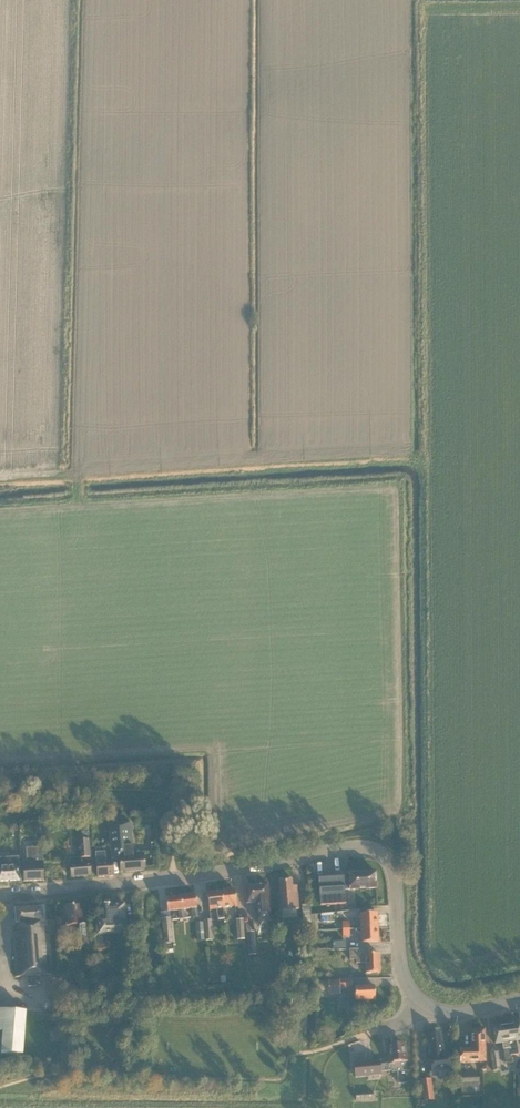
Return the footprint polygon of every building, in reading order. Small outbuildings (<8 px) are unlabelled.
[(121,872),(145,870),(144,853),(134,854),(131,823),(110,825),(110,827),(110,834),(112,859),(120,859),(121,872)] [(90,857),(91,857),(90,849),(90,839),(77,841),(78,858),(70,859),(71,878),(92,876),(90,857)] [(24,881),(44,880),(43,848),(26,849),(27,861),(23,861),(24,881)] [(113,861),(106,861),(105,852),(96,853),(97,862),(98,877),(114,876),(113,861)] [(20,880),(19,867),(18,858),(18,857),(0,858),(0,881),(20,880)] [(345,890),(358,889),(360,892),(365,892),(366,889),(377,888),(375,871),(349,873),(350,874),(318,876),(321,905),(346,903),(345,890)] [(291,910),(299,909),(298,892),(293,892),(292,879),(279,880),(280,893),(278,894),(279,911),(291,910)] [(247,903),(256,903),(258,922),(270,921),(269,902),(268,884),(246,886),(247,903)] [(235,890),(221,892),(223,908),(237,906),(235,890)] [(223,908),(221,892),(208,894),(210,910),(217,909),(218,920),(225,919),(223,908)] [(183,910),(184,910),(192,908),(193,918),(198,917),(197,908),(196,895),(181,897),(183,910)] [(185,919),(184,910),(183,910),(181,897),(166,899),(168,912),(179,910),(180,920),(185,919)] [(112,905),(109,902),(104,902),(101,906),(101,918),(97,919),(99,935),(95,935),(96,949),(109,948),(108,935),(126,933),(125,905),(112,906),(112,905)] [(79,926),(80,947),(82,947),(82,948),(89,948),(88,925),(83,925),(82,905),(65,906),(66,926),(79,926)] [(312,930),(310,905),(302,906),(303,931),(312,930)] [(44,922),(43,908),(15,910),(16,923),(17,923),(18,937),(13,937),(16,977),(27,976),(28,987),(36,987),(36,976),(51,975),(48,935),(45,936),(44,922)] [(321,922),(334,922),(334,912),(321,914),(321,922)] [(361,914),(361,928),(378,928),(378,913),(361,914)] [(163,944),(173,943),(171,918),(161,919),(163,944)] [(244,919),(236,920),(237,940),(245,940),(244,919)] [(204,921),(205,941),(212,940),(211,920),(204,921)] [(203,922),(196,923),(197,941),(205,941),(203,922)] [(269,938),(277,937),(276,923),(268,924),(269,938)] [(378,928),(361,928),(362,943),(379,942),(378,928)] [(254,932),(247,933),(249,955),(256,955),(254,932)] [(345,941),(333,942),(333,949),(346,948),(345,941)] [(356,964),(366,964),(366,974),(380,973),(379,954),(366,955),(366,949),(349,950),(350,960),(356,960),(356,964)] [(329,981),(329,994),(341,994),(340,990),(347,990),(347,989),(353,988),(352,980),(329,981)] [(366,1000),(376,1000),(375,986),(355,987),(355,988),(355,989),(349,989),(350,999),(348,999),(349,1013),(363,1012),(363,1000),(366,1000)] [(26,1012),(4,1010),(1,1054),(23,1056),(26,1012)] [(507,1025),(512,1062),(519,1061),(516,1041),(519,1040),(519,1023),(507,1025)] [(506,1064),(512,1062),(507,1025),(493,1027),(496,1044),(503,1043),(506,1064)] [(461,1063),(486,1062),(485,1030),(470,1030),(471,1048),(460,1049),(461,1063)] [(440,1034),(429,1036),(431,1045),(429,1045),(431,1061),(433,1072),(451,1070),(449,1055),(444,1056),(443,1046),(442,1046),(440,1034)] [(389,1064),(380,1065),(380,1061),(353,1064),(355,1077),(381,1075),(381,1072),(392,1071),(393,1072),(397,1071),(398,1084),(408,1083),(405,1062),(406,1062),(403,1044),(389,1045),(389,1051),(387,1051),(388,1056),(389,1064)] [(490,1053),(493,1071),(501,1070),(499,1052),(490,1053)] [(479,1072),(461,1073),(461,1086),(464,1086),(465,1095),(468,1094),(468,1095),(479,1095),(479,1085),(480,1085),(479,1072)] [(434,1099),(431,1079),(421,1080),(424,1101),(434,1099)] [(373,1091),(355,1092),(356,1100),(374,1099),(373,1091)]
